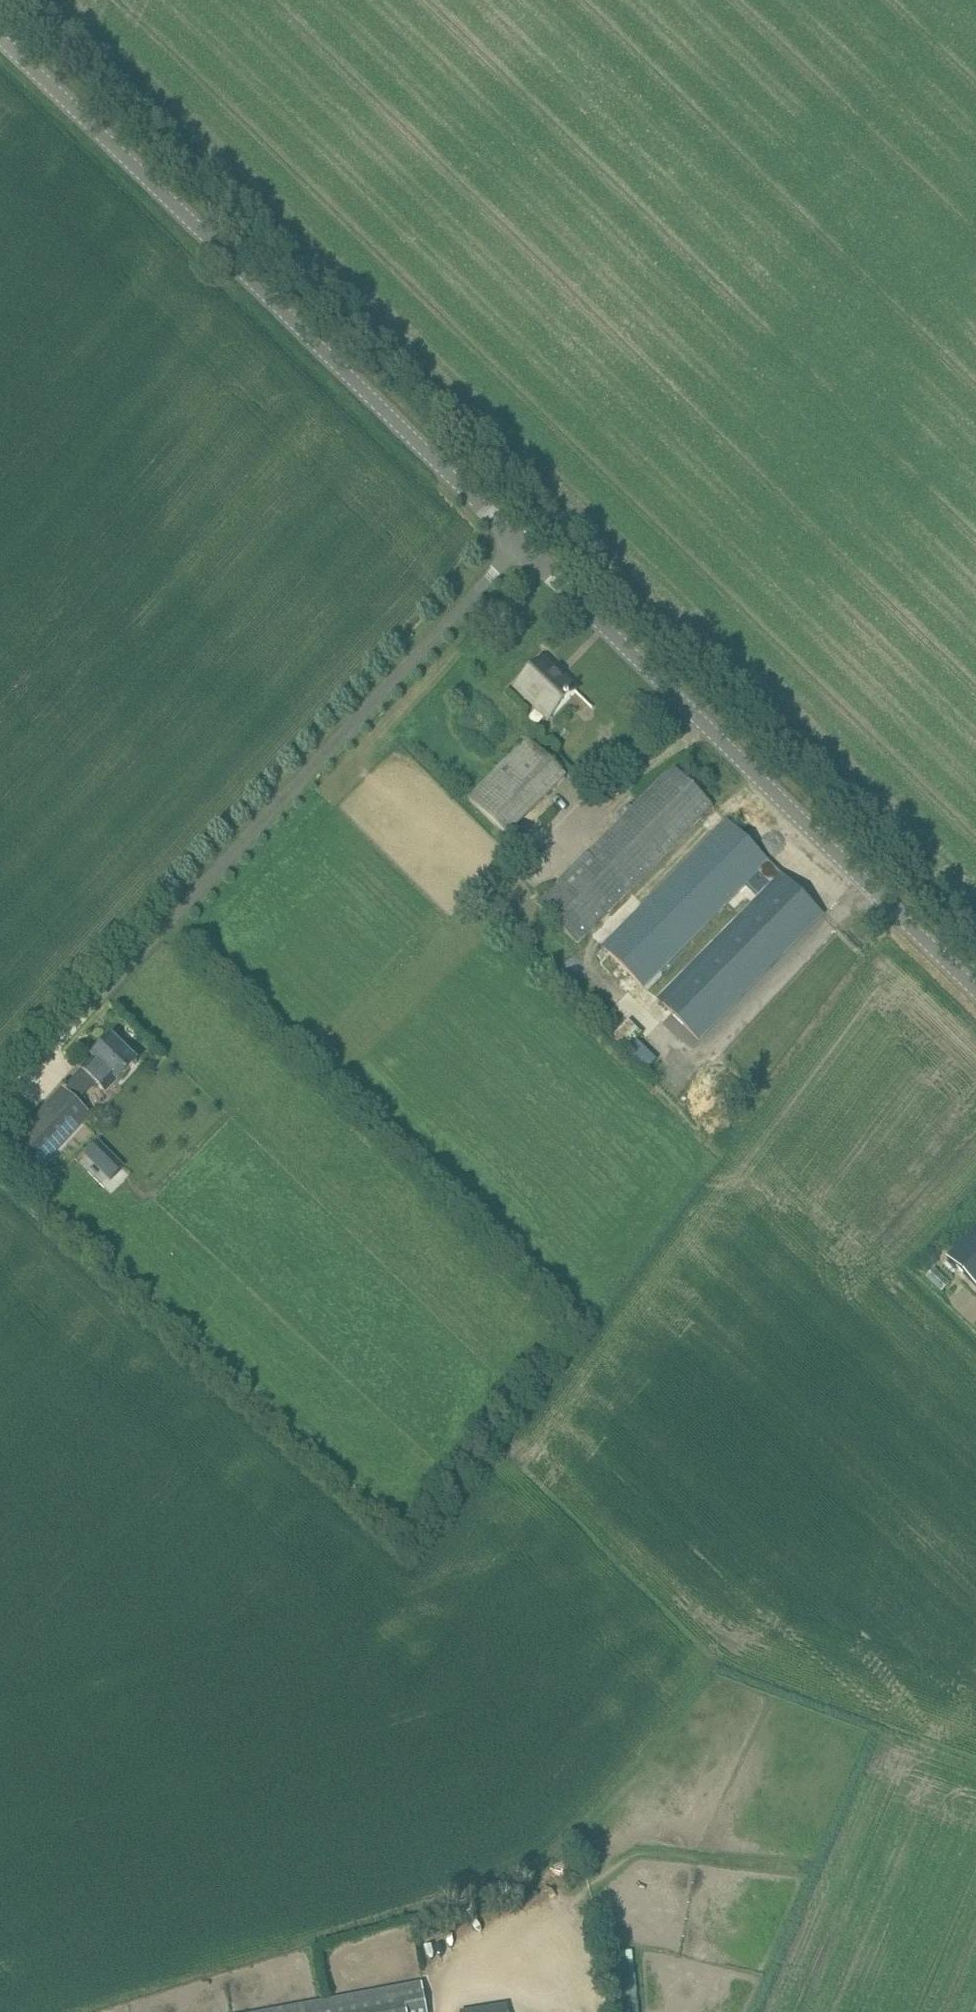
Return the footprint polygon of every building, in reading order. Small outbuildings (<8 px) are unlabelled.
[(516,687),(525,696),(527,699),(532,694),(554,715),(576,691),(543,659),(516,687)] [(506,836),(565,777),(528,740),(469,800),(506,836)] [(673,767),(659,781),(538,904),(578,943),(714,806),(673,767)] [(643,987),(755,871),(767,859),(728,820),(603,947),(610,954),(600,963),(628,991),(638,981),(643,987)] [(658,999),(699,1039),(822,914),(767,859),(755,871),(769,884),(658,999)] [(138,1062),(126,1051),(112,1037),(92,1057),(93,1058),(82,1069),(107,1094),(138,1062)] [(41,1167),(91,1114),(63,1087),(12,1139),(41,1167)] [(99,1140),(85,1154),(111,1181),(125,1167),(99,1140)] [(947,1258),(975,1286),(975,1228),(947,1258)] [(423,1987),(294,2011),(427,2011),(423,1987)] [(507,2004),(460,2011),(509,2011),(507,2004)]
